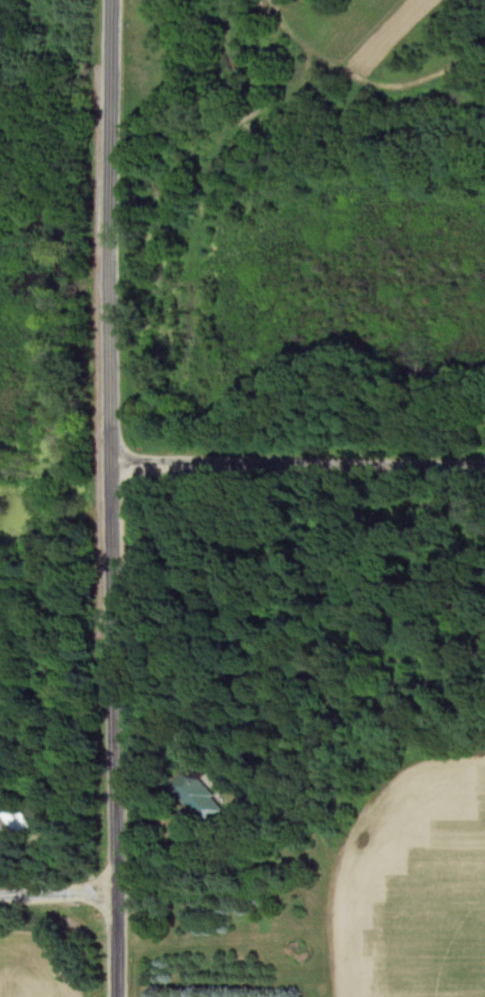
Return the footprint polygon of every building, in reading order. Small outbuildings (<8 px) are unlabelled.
[(173,788),(209,826),(228,807),(193,770),(173,788)] [(10,846),(30,838),(19,810),(0,818),(0,820),(10,846)]
